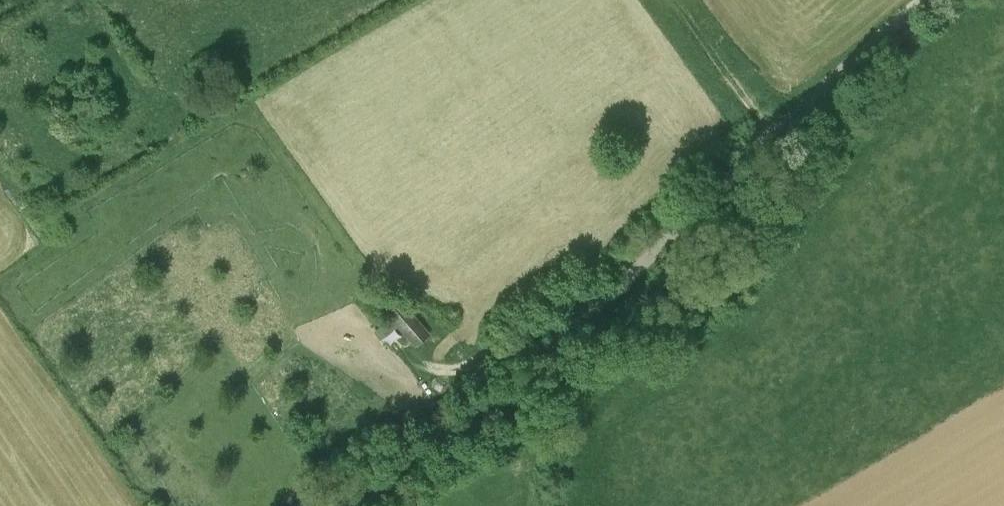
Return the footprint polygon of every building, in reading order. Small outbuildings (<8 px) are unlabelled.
[(395,294),(384,305),(394,314),(380,329),(386,335),(397,323),(420,344),(434,328),(395,294)]
